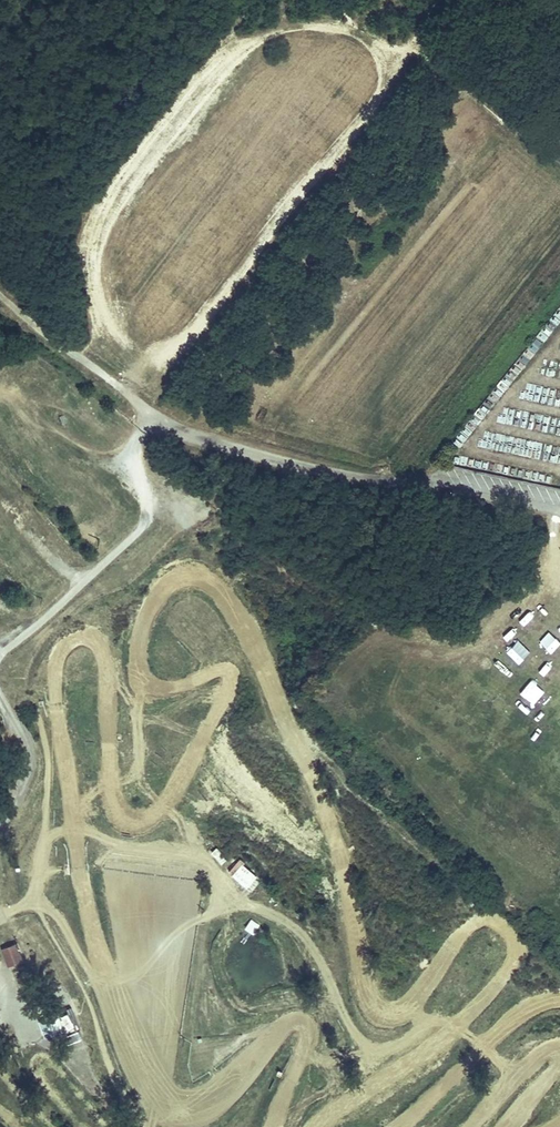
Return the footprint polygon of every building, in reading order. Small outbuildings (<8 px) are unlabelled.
[(250,919),(245,927),(254,932),(259,924),(250,919)] [(22,959),(16,943),(4,948),(10,963),(22,959)] [(81,1029),(72,1007),(47,1017),(56,1039),(81,1029)]
